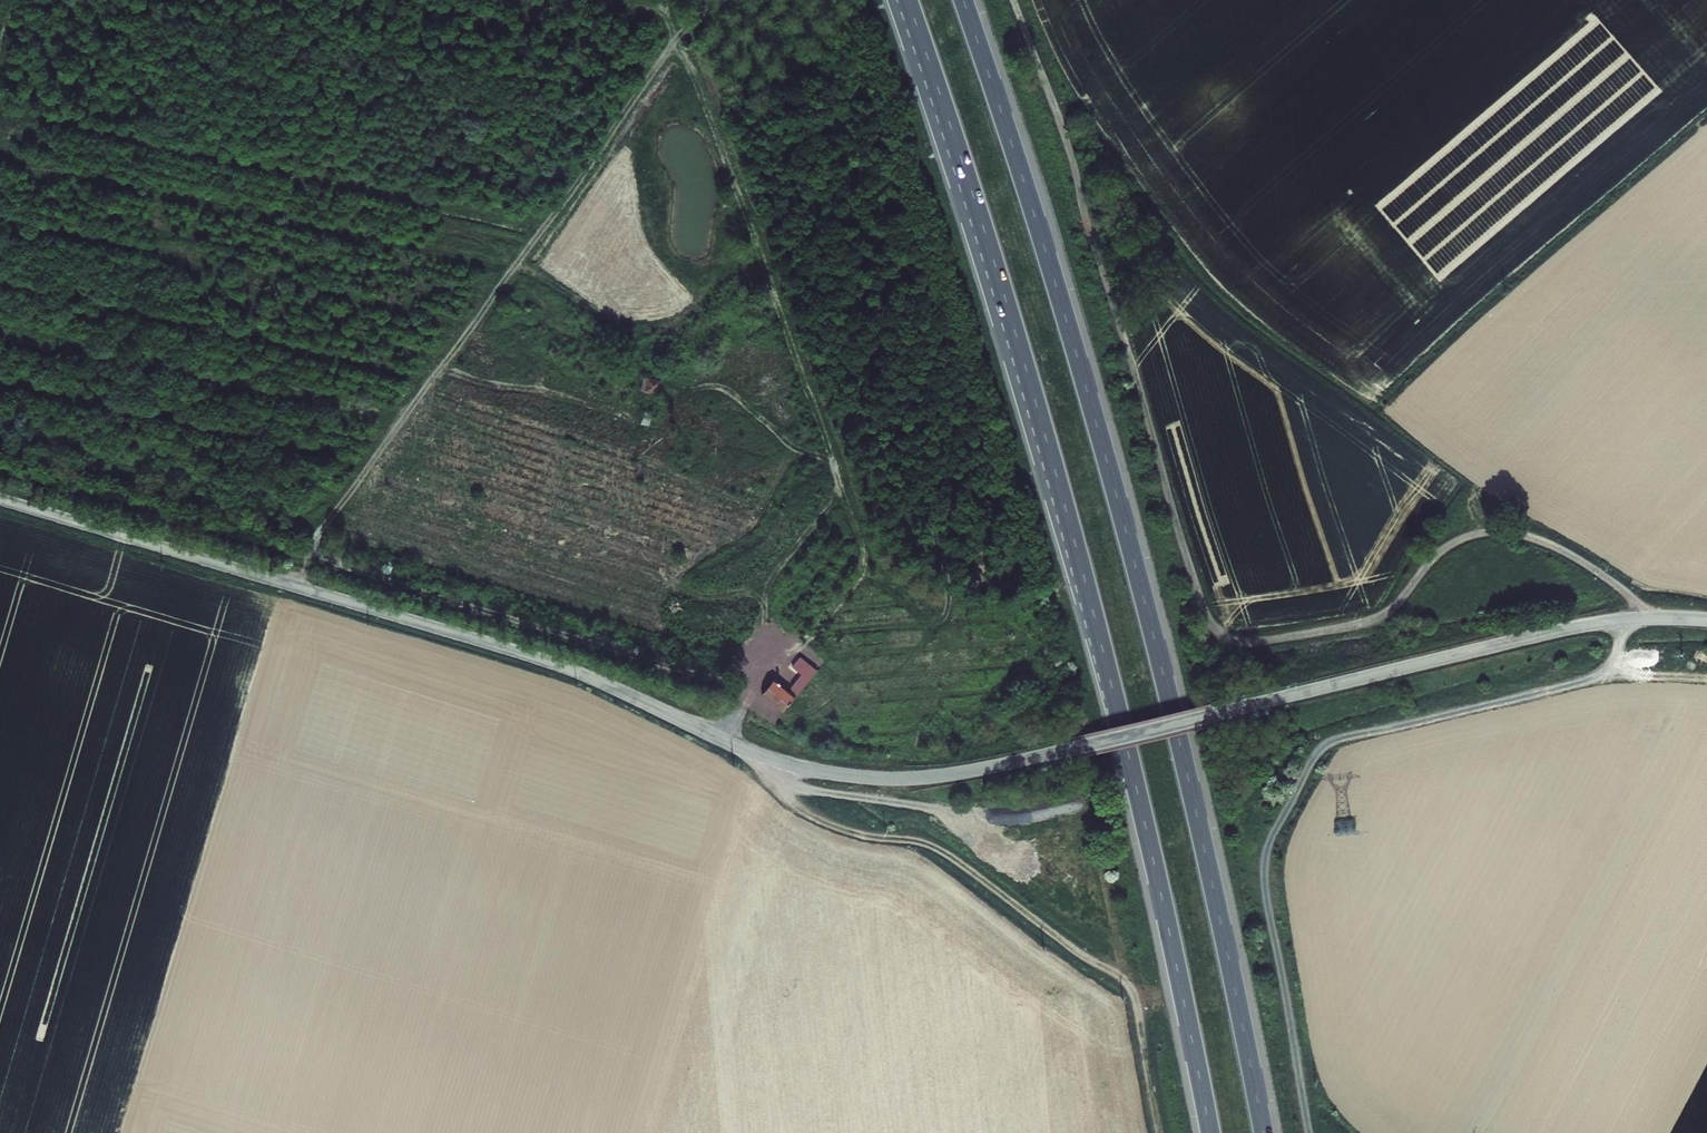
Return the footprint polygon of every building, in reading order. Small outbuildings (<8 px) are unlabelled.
[(772,652),(762,664),(774,675),(785,662),(772,652)] [(782,676),(770,690),(792,707),(811,684),(808,683),(811,679),(806,676),(797,688),(782,676)]
